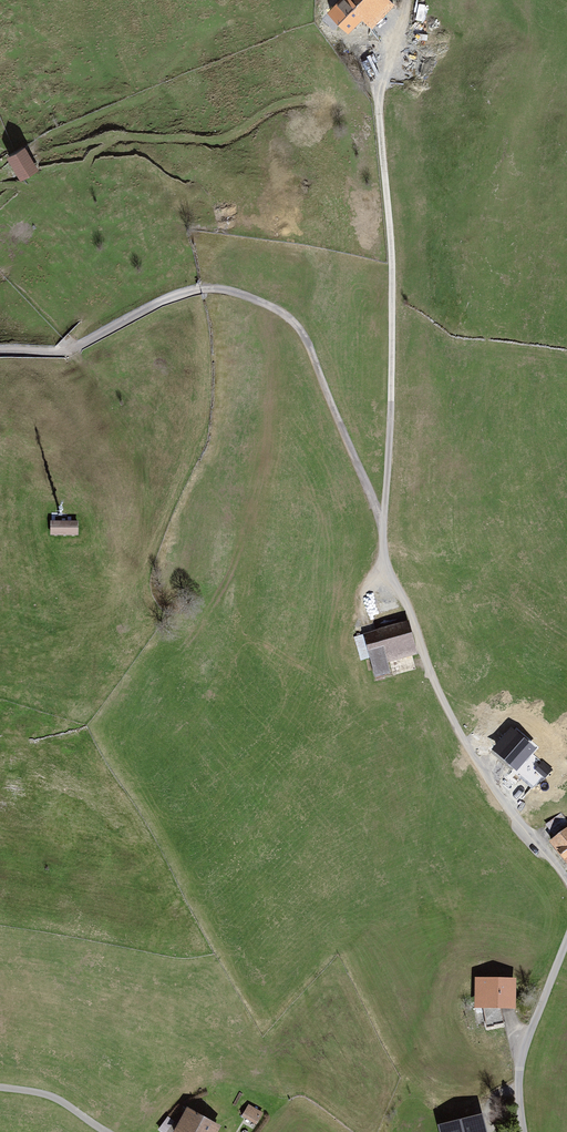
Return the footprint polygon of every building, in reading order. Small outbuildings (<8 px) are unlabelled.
[(390,0),(338,0),(339,1),(321,19),(339,37),(357,19),(362,14),(372,24),(393,4),(390,0)] [(9,155),(22,178),(36,170),(23,147),(9,155)] [(77,522),(51,522),(51,535),(77,535),(77,522)] [(408,624),(354,638),(360,660),(370,658),(375,675),(389,672),(386,662),(416,654),(408,624)] [(530,751),(511,735),(498,749),(517,766),(530,751)] [(551,842),(566,863),(566,823),(561,814),(547,825),(557,838),(551,842)] [(497,1007),(497,1003),(511,1003),(511,983),(479,982),(479,1003),(487,1003),(488,1011),(486,1011),(488,1026),(504,1023),(501,1007),(497,1007)] [(249,1105),(243,1115),(256,1123),(262,1113),(249,1105)] [(176,1131),(215,1131),(218,1127),(188,1110),(176,1131)] [(444,1131),(483,1131),(479,1118),(443,1127),(444,1131)]
